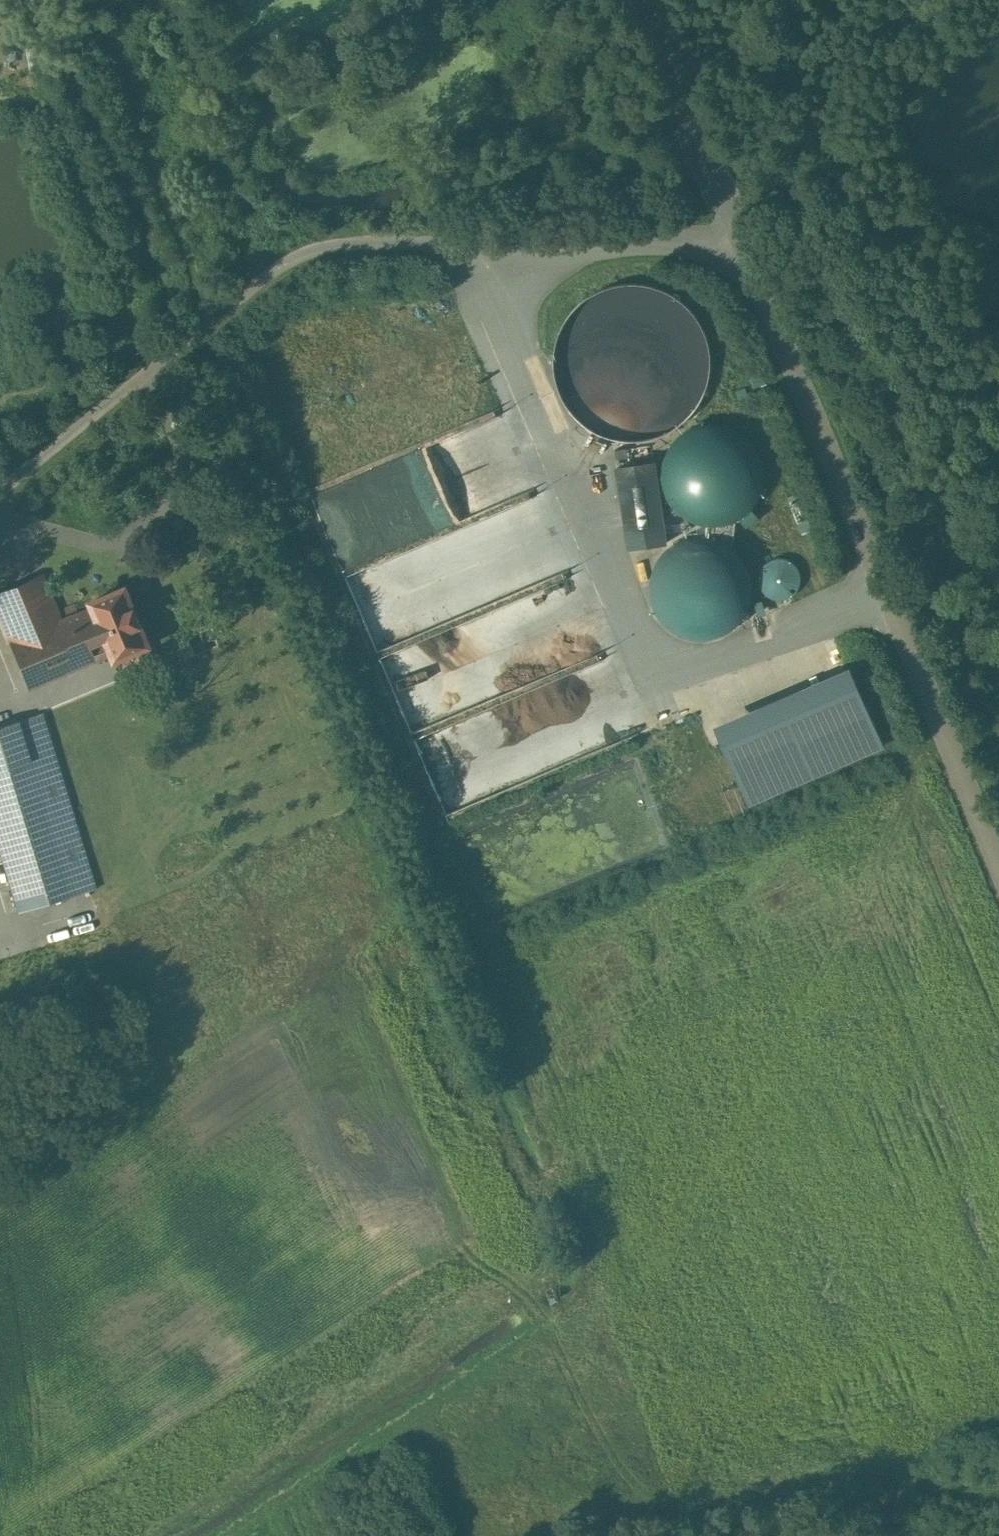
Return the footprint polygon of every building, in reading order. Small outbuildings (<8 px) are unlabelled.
[(553,356),(554,373),(558,390),(566,405),(577,418),(590,429),(605,436),(622,440),(639,440),(656,437),(671,430),(685,420),(696,407),(705,392),(710,376),(711,359),(708,342),(702,326),(693,312),(681,300),(666,291),(650,285),(633,283),(616,285),(600,290),(585,298),(573,310),(563,324),(556,339),(553,356)] [(744,387),(735,390),(738,398),(747,395),(744,387)] [(678,436),(670,446),(664,458),(662,470),(662,483),(666,495),(673,506),(682,514),(693,521),(705,524),(713,525),(720,524),(729,522),(735,520),(746,513),(754,504),(761,493),(764,481),(764,468),(761,456),(756,445),(747,435),(737,428),(725,424),(712,422),(700,424),(688,429),(678,436)] [(625,448),(614,449),(615,459),(627,457),(625,448)] [(653,461),(616,467),(628,548),(665,542),(653,461)] [(729,522),(720,524),(713,525),(705,524),(704,536),(713,537),(718,539),(723,541),(727,543),(732,546),(735,520),(729,522)] [(349,572),(380,647),(504,596),(483,545),(480,546),(470,522),(349,572)] [(741,556),(732,546),(727,543),(723,541),(718,539),(713,537),(704,536),(691,537),(678,541),(667,548),(658,558),(652,570),(649,583),(650,596),(654,609),(661,620),(671,629),(682,635),(695,638),(709,638),(721,634),(733,627),(742,618),(749,606),(752,593),(752,580),(748,567),(741,556)] [(778,557),(775,558),(772,559),(768,560),(766,562),(763,564),(761,567),(760,570),(759,573),(758,575),(758,579),(759,583),(760,586),(762,590),(765,593),(767,595),(771,597),(774,598),(779,599),(784,598),(788,597),(790,596),(793,594),(795,592),(797,589),(799,585),(799,583),(800,580),(800,578),(800,575),(799,573),(799,571),(797,568),(796,566),(794,563),(791,561),(789,560),(786,558),(781,558),(778,557)] [(41,575),(0,593),(0,620),(27,686),(27,687),(99,657),(80,612),(59,620),(41,575)] [(124,588),(91,602),(93,606),(112,651),(115,658),(148,644),(124,588)] [(112,651),(93,606),(80,612),(99,657),(112,651)] [(849,666),(714,725),(749,805),(884,746),(849,666)] [(26,753),(16,721),(0,726),(0,827),(25,909),(88,890),(45,748),(26,753)]
